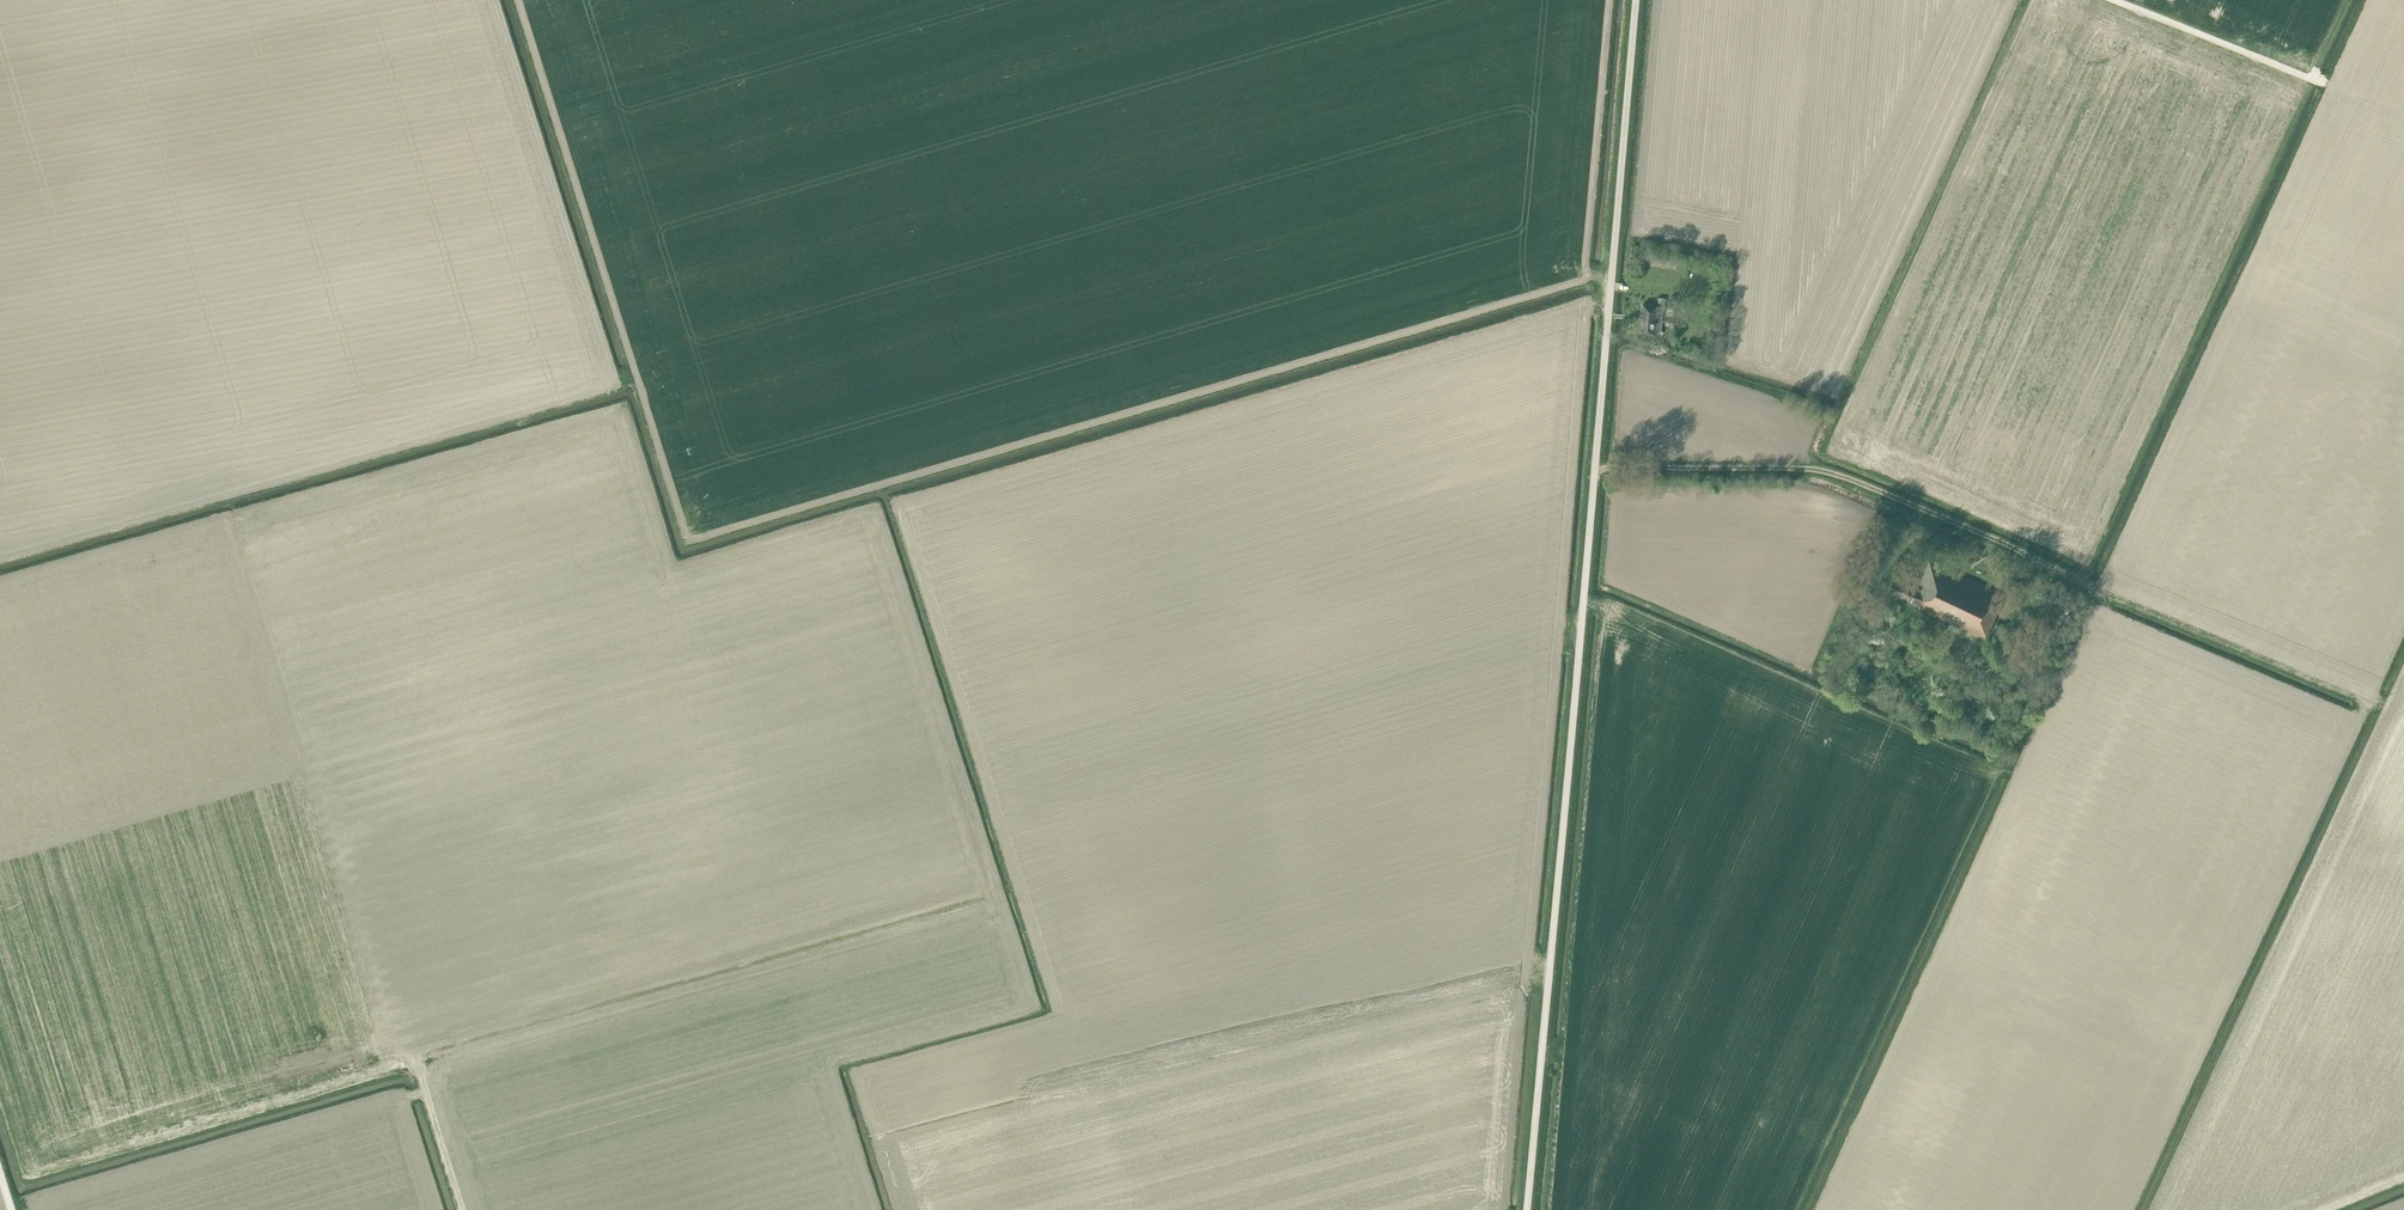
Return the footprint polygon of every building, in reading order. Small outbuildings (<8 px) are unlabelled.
[(1641,318),(1662,319),(1663,309),(1666,309),(1666,305),(1664,305),(1665,297),(1658,296),(1657,304),(1642,303),(1641,318)] [(1661,330),(1662,319),(1641,318),(1640,332),(1663,334),(1663,330),(1661,330)] [(1986,638),(2007,595),(1931,559),(1923,577),(1907,570),(1904,577),(1896,573),(1889,590),(1922,605),(1920,609),(1926,612),(1927,610),(1986,638)]
